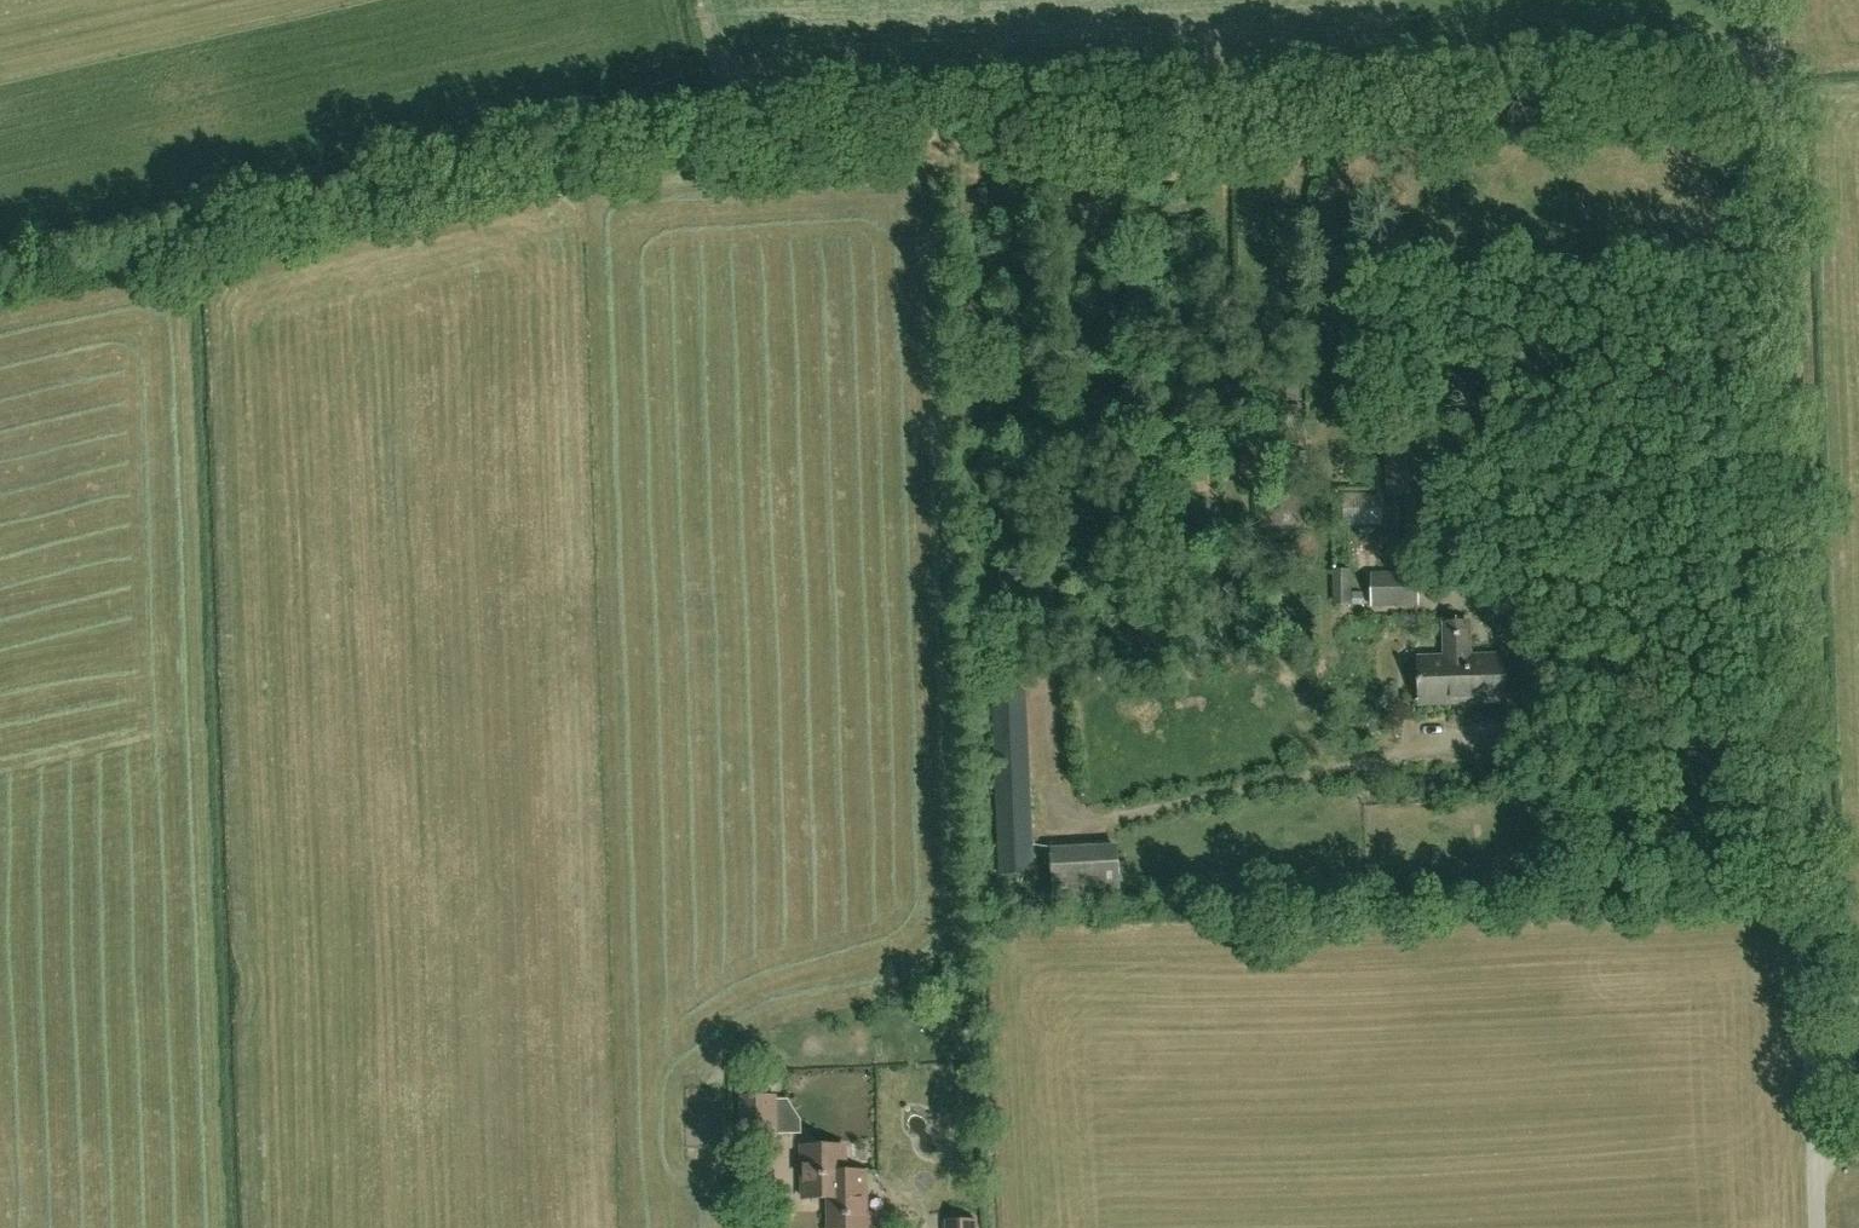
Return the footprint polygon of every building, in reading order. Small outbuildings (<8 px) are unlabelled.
[(1432,460),(1386,460),(1385,493),(1401,494),(1403,567),(1434,566),(1432,493),(1432,460)] [(1347,524),(1382,524),(1382,493),(1348,493),(1347,524)] [(1352,604),(1353,570),(1331,570),(1331,604),(1352,604)] [(1418,606),(1418,573),(1371,572),(1371,606),(1418,606)] [(1506,693),(1516,693),(1516,680),(1505,680),(1505,655),(1470,656),(1469,621),(1445,622),(1446,656),(1419,657),(1420,702),(1506,700),(1506,693)] [(1000,875),(1034,874),(1027,693),(993,695),(1000,875)] [(1052,853),(1054,901),(1121,898),(1119,851),(1052,853)] [(764,1074),(742,1075),(743,1087),(765,1086),(764,1074)] [(743,1136),(777,1136),(776,1097),(742,1097),(743,1136)] [(845,1146),(804,1147),(805,1198),(830,1198),(831,1227),(891,1227),(890,1211),(867,1211),(866,1172),(846,1172),(845,1146)]
